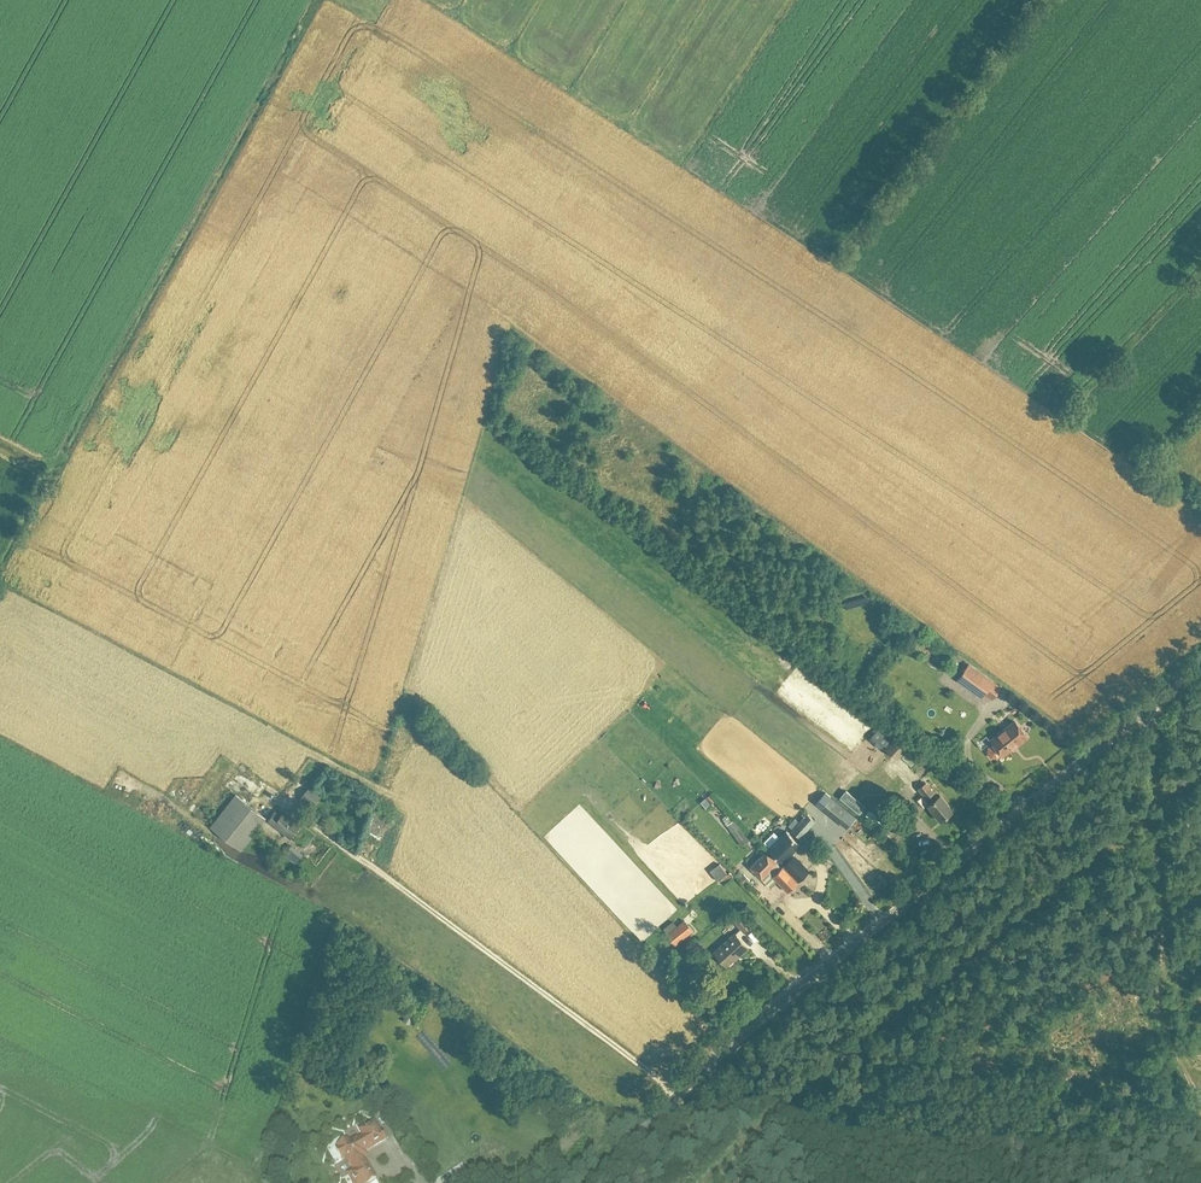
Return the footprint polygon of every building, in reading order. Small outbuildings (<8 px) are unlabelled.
[(1000,687),(992,681),(969,664),(957,679),(981,697),(984,693),(992,698),(1000,687)] [(968,688),(965,692),(975,700),(978,696),(968,688)] [(937,711),(943,702),(938,699),(932,708),(937,711)] [(1002,754),(1003,755),(1016,744),(1017,745),(1028,737),(1015,721),(991,740),(994,744),(990,748),(989,752),(993,757),(998,757),(1002,754)] [(888,740),(877,730),(871,737),(882,747),(888,740)] [(897,760),(908,747),(896,736),(885,749),(897,760)] [(907,788),(914,783),(906,772),(899,778),(907,788)] [(940,821),(953,811),(940,795),(938,797),(926,782),(918,789),(930,803),(928,805),(940,821)] [(312,807),(321,796),(309,786),(300,797),(312,807)] [(816,803),(822,807),(831,797),(825,792),(816,803)] [(240,850),(266,818),(236,794),(210,826),(240,850)] [(290,838),(301,823),(285,810),(280,815),(275,811),(267,820),(290,838)] [(792,830),(798,835),(812,818),(806,813),(792,830)] [(386,826),(387,818),(377,816),(376,824),(386,826)] [(691,823),(697,830),(704,823),(698,817),(691,823)] [(745,834),(734,819),(726,824),(737,840),(745,834)] [(784,864),(783,865),(791,873),(789,874),(797,883),(809,871),(793,855),(791,852),(800,844),(787,830),(768,848),(781,862),(784,864)] [(789,874),(791,873),(783,865),(782,867),(777,863),(778,862),(766,851),(750,867),(761,878),(770,888),(777,881),(788,892),(797,883),(789,874)] [(742,933),(751,926),(740,913),(732,920),(742,933)] [(675,945),(693,930),(684,920),(666,934),(675,945)] [(739,956),(748,947),(735,933),(714,952),(726,965),(738,955),(739,956)] [(416,1014),(408,1010),(403,1020),(410,1024),(416,1014)] [(386,1139),(381,1131),(381,1132),(380,1132),(374,1121),(360,1129),(363,1136),(357,1139),(356,1138),(349,1142),(348,1140),(348,1139),(337,1145),(337,1146),(338,1145),(340,1148),(337,1149),(336,1149),(342,1160),(343,1159),(345,1157),(349,1164),(351,1164),(354,1170),(348,1173),(354,1182),(365,1182),(367,1181),(368,1182),(367,1182),(368,1182),(376,1178),(376,1177),(375,1178),(363,1157),(366,1155),(364,1151),(385,1139),(386,1140),(386,1139)]
